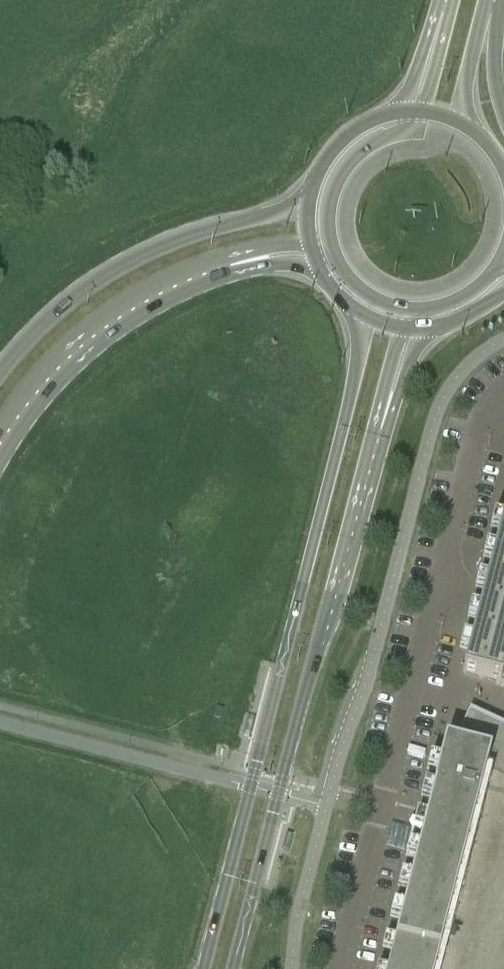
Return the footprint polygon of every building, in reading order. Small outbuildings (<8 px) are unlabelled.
[(462,672),(503,687),(503,509),(485,584),(479,608),(462,672)] [(403,905),(401,913),(387,968),(503,968),(503,727),(470,711),(432,791),(403,905)] [(179,812),(186,813),(188,805),(181,804),(179,812)]
